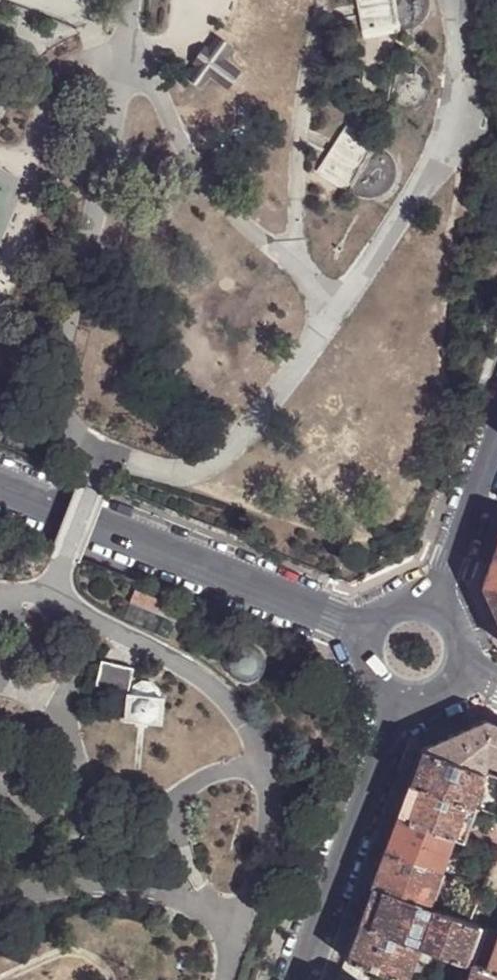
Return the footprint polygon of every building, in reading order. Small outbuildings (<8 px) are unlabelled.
[(363,39),(401,32),(395,0),(356,0),(363,39)] [(210,53),(206,51),(202,56),(196,61),(200,65),(191,77),(200,85),(209,73),(226,87),(235,76),(219,61),(228,49),(219,41),(210,53)] [(346,78),(341,78),(338,94),(358,97),(363,74),(349,70),(346,78)] [(379,145),(344,124),(315,173),(351,195),(379,145)] [(494,556),(483,588),(496,618),(496,557),(494,556)] [(134,591),(129,603),(177,623),(182,611),(134,591)] [(96,684),(128,692),(134,667),(113,662),(103,659),(96,684)] [(128,693),(164,697),(162,690),(156,683),(148,680),(140,681),(133,686),(128,693)] [(161,723),(164,697),(128,693),(125,719),(161,723)] [(423,749),(483,770),(486,762),(496,766),(496,724),(485,719),(423,748),(423,749)] [(483,770),(423,749),(415,770),(411,782),(471,803),(483,770)] [(480,807),(493,774),(483,770),(471,803),(475,805),(480,807)] [(463,838),(475,805),(471,803),(411,782),(403,803),(399,815),(453,834),(463,838)] [(440,870),(453,834),(399,815),(391,837),(386,850),(440,870)] [(449,887),(437,882),(440,870),(386,850),(378,871),(372,885),(423,904),(432,908),(441,911),(449,887)] [(496,891),(496,852),(484,887),(496,891)] [(478,925),(471,922),(441,911),(432,908),(430,913),(421,910),(423,904),(372,885),(365,905),(359,921),(409,940),(412,934),(421,937),(419,943),(432,948),(446,953),(455,956),(465,960),(478,925)] [(406,979),(419,943),(409,940),(359,921),(351,943),(346,956),(406,979)] [(496,944),(496,931),(491,929),(477,965),(487,968),(496,944)] [(487,968),(496,972),(496,944),(487,968)] [(442,965),(446,953),(432,948),(427,959),(442,965)] [(455,956),(446,953),(442,965),(436,979),(446,979),(455,956)] [(487,968),(477,965),(474,964),(468,979),(496,979),(496,972),(487,968)]
